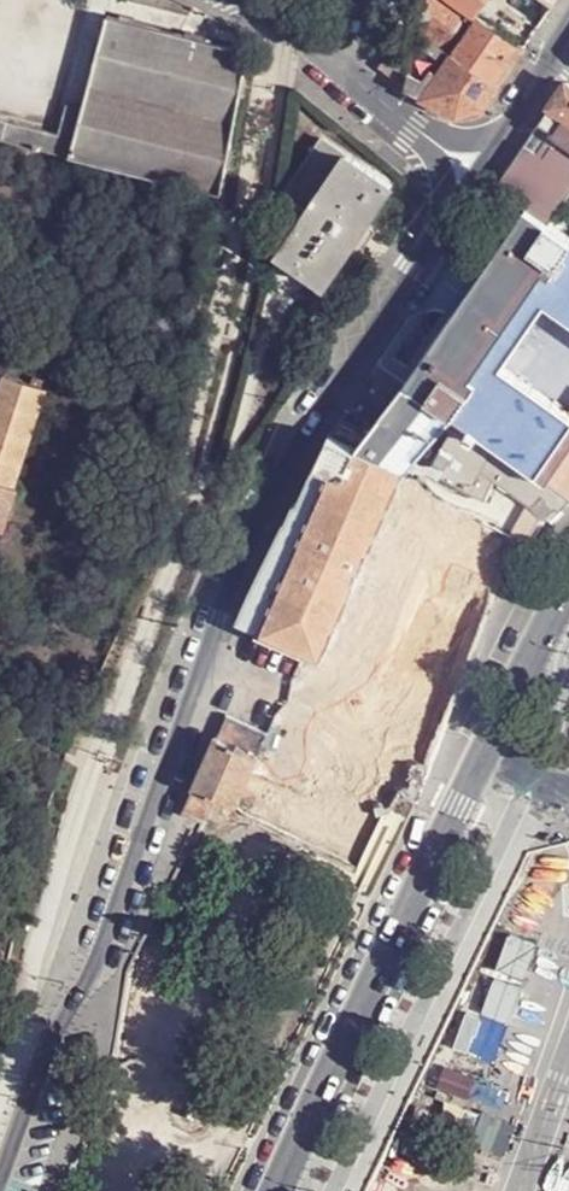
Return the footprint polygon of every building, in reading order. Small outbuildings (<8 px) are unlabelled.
[(419,40),(441,55),(467,9),(455,0),(427,0),(419,40)] [(467,9),(473,13),(475,10),(484,0),(455,0),(467,9)] [(489,19),(496,7),(487,0),(484,0),(475,10),(480,13),(489,19)] [(480,13),(475,10),(473,13),(467,9),(441,55),(419,40),(412,73),(427,82),(435,71),(442,74),(480,13)] [(457,117),(485,104),(525,45),(489,19),(480,13),(442,74),(435,71),(427,82),(412,73),(408,88),(457,117)] [(247,69),(250,50),(244,49),(109,16),(86,105),(73,156),(224,192),(247,69)] [(392,60),(384,70),(399,82),(407,72),(392,60)] [(496,186),(527,208),(543,218),(568,183),(568,86),(564,83),(496,186)] [(0,115),(0,138),(73,156),(86,105),(68,102),(61,131),(0,115)] [(392,185),(324,138),(290,185),(314,202),(280,253),(325,284),(392,185)] [(568,498),(568,236),(543,218),(527,208),(408,385),(445,411),(497,445),(555,485),(568,498)] [(399,376),(377,364),(372,373),(377,384),(378,382),(391,390),(399,376)] [(0,390),(0,481),(13,486),(47,390),(5,376),(0,390)] [(408,385),(366,447),(409,465),(445,411),(408,385)] [(349,406),(340,418),(370,431),(375,418),(361,406),(349,406)] [(340,418),(332,432),(363,446),(366,447),(364,441),(370,431),(340,418)] [(268,732),(331,761),(327,748),(333,716),(318,712),(351,637),(346,635),(355,616),(383,629),(378,642),(391,649),(387,656),(391,658),(422,671),(419,678),(463,696),(519,544),(532,551),(542,536),(548,527),(552,521),(557,516),(562,512),(567,507),(568,505),(568,498),(555,485),(532,504),(518,536),(401,483),(409,465),(366,447),(363,446),(332,432),(301,499),(299,499),(297,500),(294,502),(238,618),(261,628),(260,630),(303,648),(268,732)] [(480,471),(532,504),(555,485),(497,445),(480,471)] [(0,481),(0,527),(3,529),(18,488),(13,486),(0,481)] [(422,671),(391,658),(383,675),(414,690),(419,678),(422,671)] [(218,735),(260,752),(264,740),(268,732),(228,713),(218,735)] [(336,773),(372,781),(385,757),(390,725),(333,716),(327,748),(331,761),(336,773)] [(218,735),(216,734),(196,785),(217,794),(237,804),(260,752),(218,735)] [(217,794),(196,785),(185,811),(208,820),(217,794)] [(560,876),(532,867),(520,901),(549,910),(560,876)] [(546,922),(517,911),(478,1025),(465,1020),(446,1079),(487,1093),(546,922)] [(370,1190),(393,1190),(418,1140),(400,1130),(392,1145),(386,1156),(370,1190)] [(418,1140),(393,1190),(409,1190),(425,1143),(418,1140)] [(425,1143),(409,1190),(476,1190),(486,1165),(425,1143)]
